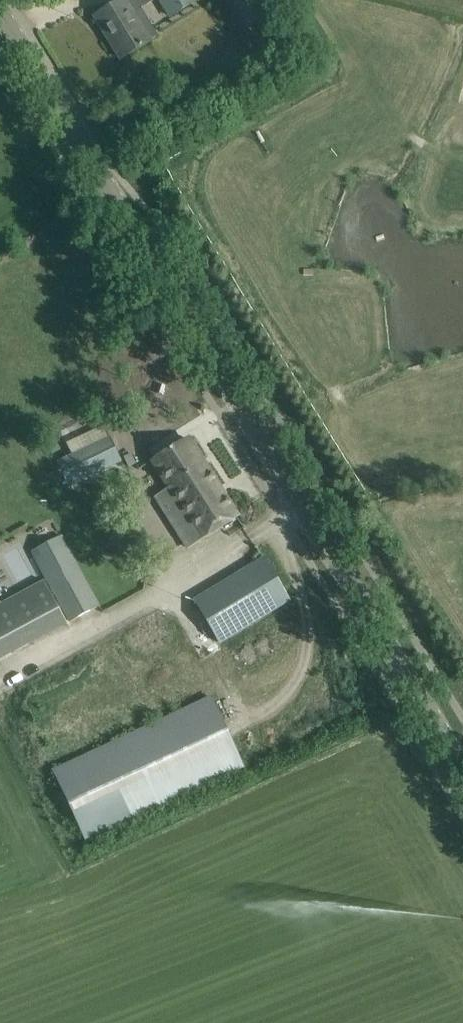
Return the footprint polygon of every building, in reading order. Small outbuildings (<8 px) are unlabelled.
[(138,48),(149,41),(132,13),(154,0),(122,0),(95,16),(108,38),(111,37),(115,43),(112,44),(121,58),(138,48)] [(171,15),(194,0),(162,0),(171,15)] [(246,30),(269,16),(260,0),(228,0),(246,30)] [(66,484),(120,458),(109,437),(56,462),(66,484)] [(187,548),(237,516),(188,438),(153,461),(169,487),(154,496),(187,548)] [(181,549),(151,493),(160,488),(159,487),(145,494),(149,500),(138,506),(165,557),(181,549)] [(69,620),(97,605),(58,533),(30,548),(69,620)] [(219,642),(290,600),(265,558),(194,600),(219,642)] [(82,837),(241,765),(210,696),(51,768),(82,837)]
